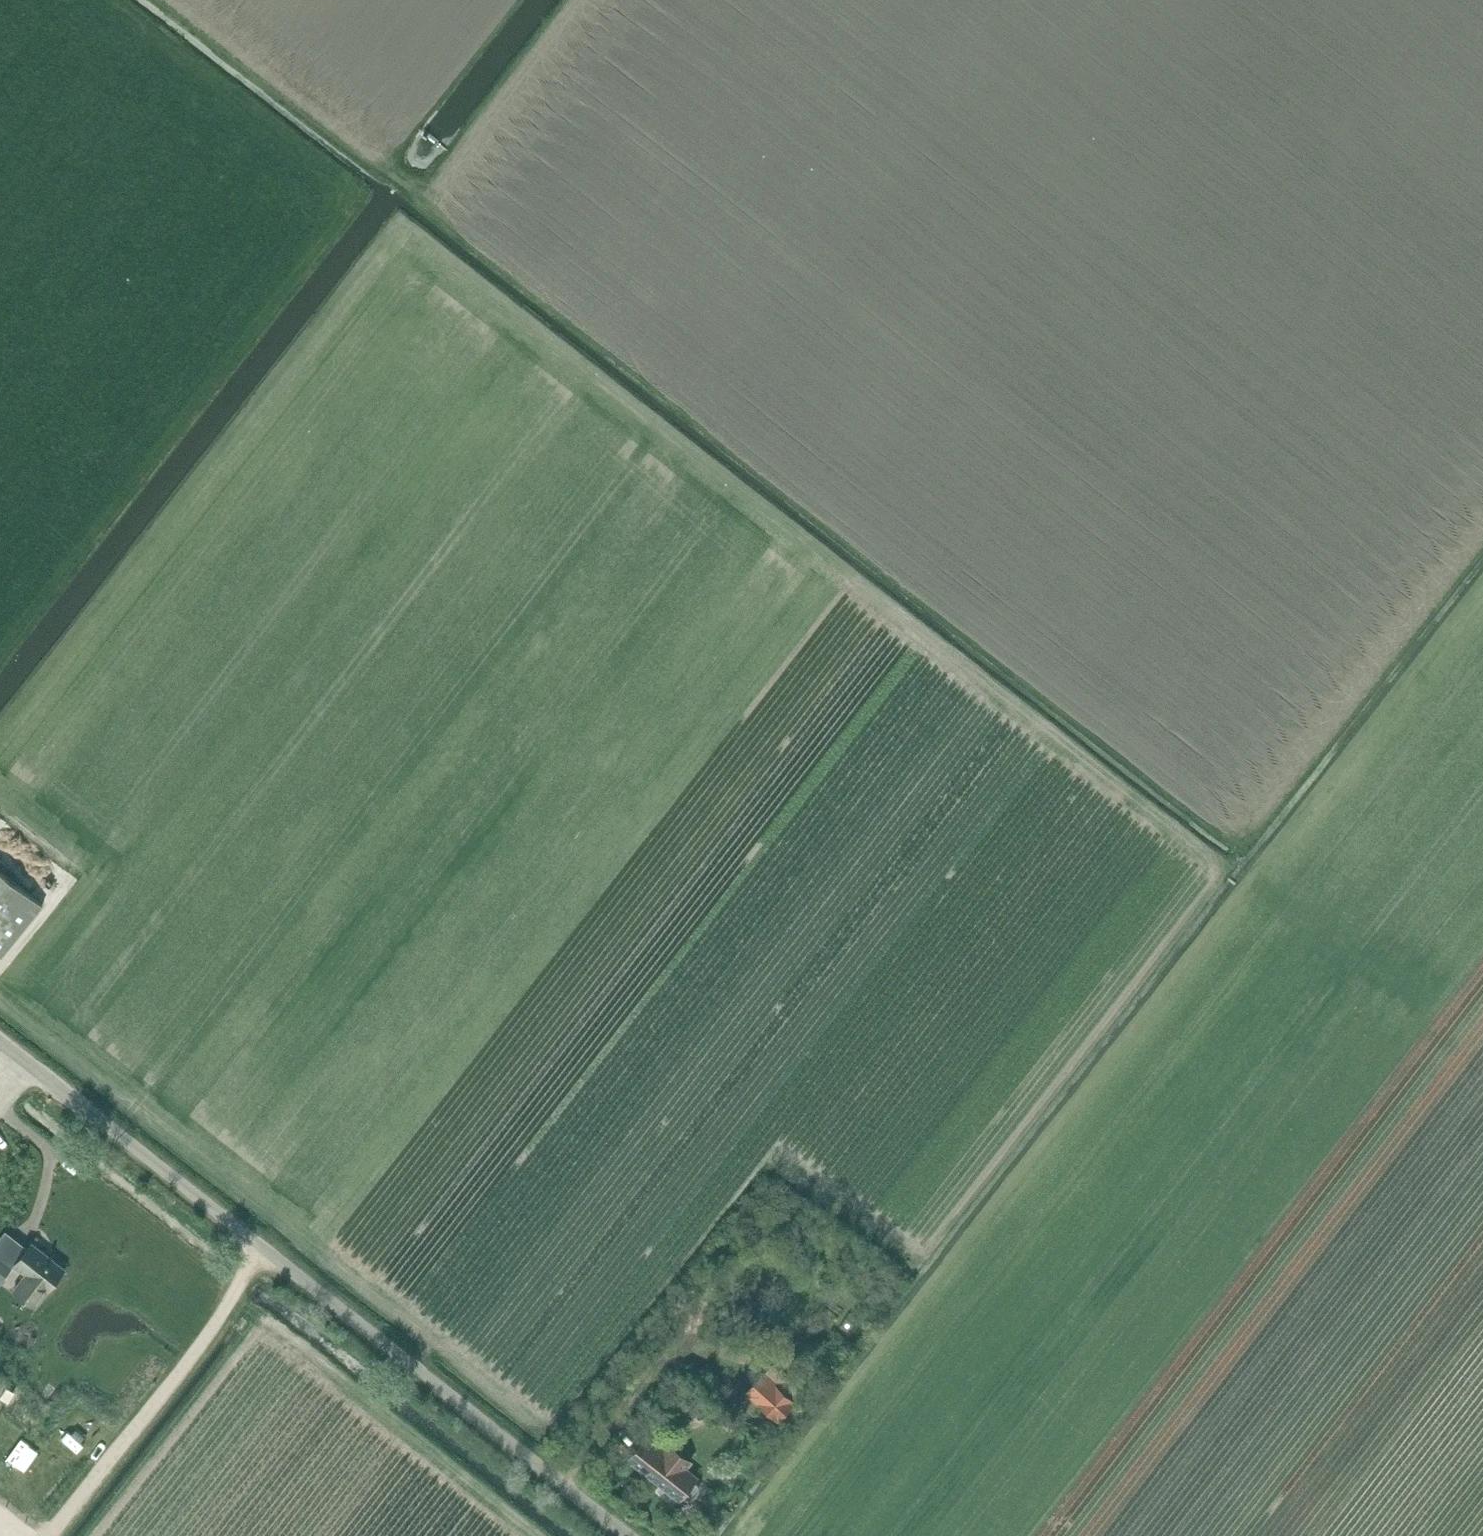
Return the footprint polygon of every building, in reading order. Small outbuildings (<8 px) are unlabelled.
[(5,955),(46,903),(0,867),(0,951),(5,955)] [(37,1307),(51,1289),(69,1267),(35,1241),(17,1263),(28,1271),(13,1289),(37,1307)] [(1,1284),(16,1265),(15,1263),(0,1252),(0,1283),(1,1284)] [(796,1401),(780,1387),(785,1382),(766,1367),(746,1392),(779,1421),(796,1401)] [(700,1485),(695,1482),(700,1476),(687,1466),(692,1459),(669,1441),(664,1448),(649,1437),(633,1458),(683,1498),(685,1495),(690,1498),(695,1498),(701,1491),(700,1485)]
